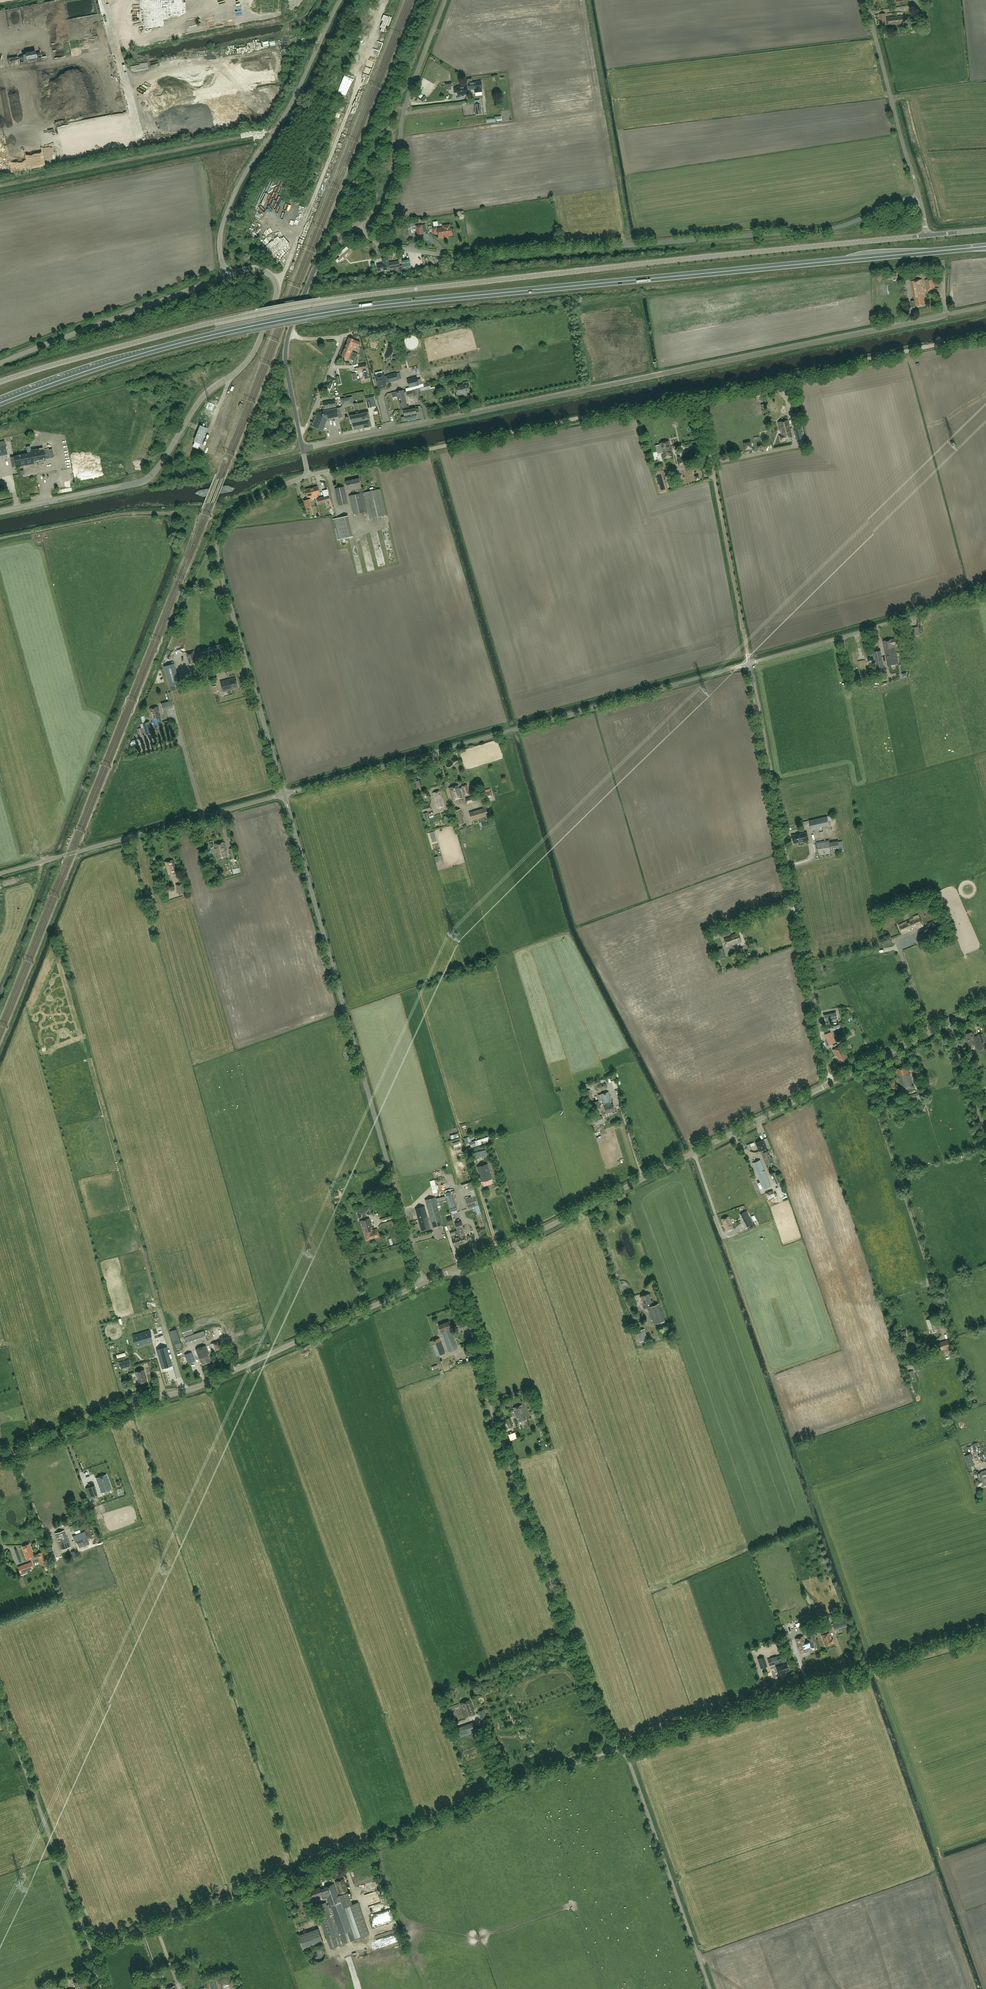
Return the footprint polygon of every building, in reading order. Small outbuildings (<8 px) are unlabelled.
[(886,18),(887,25),(888,25),(906,23),(906,16),(886,18)] [(31,51),(14,55),(16,61),(20,60),(19,58),(27,56),(28,58),(32,57),(31,51)] [(472,83),(472,79),(468,79),(468,83),(469,83),(470,90),(475,89),(475,92),(482,92),(481,82),(472,83)] [(457,88),(454,88),(454,93),(458,92),(458,95),(462,95),(462,96),(464,96),(464,95),(468,94),(467,89),(469,89),(468,85),(467,85),(465,85),(465,87),(457,88)] [(450,227),(450,225),(443,226),(443,228),(438,229),(437,230),(436,227),(432,228),(433,233),(437,233),(437,232),(438,232),(439,237),(444,236),(444,238),(448,237),(448,236),(452,235),(452,233),(453,232),(454,231),(454,230),(453,229),(452,229),(451,229),(451,227),(450,227)] [(339,261),(351,251),(349,248),(344,253),(343,251),(339,253),(341,255),(337,259),(339,261)] [(389,263),(388,257),(382,258),(383,264),(378,265),(379,271),(387,270),(387,268),(390,267),(390,269),(399,267),(400,273),(403,273),(402,266),(400,266),(399,261),(389,263)] [(410,259),(402,261),(404,270),(412,269),(410,259)] [(926,290),(935,289),(933,279),(925,280),(926,290)] [(925,296),(922,280),(911,282),(913,296),(914,296),(915,301),(911,302),(912,308),(925,306),(924,296),(925,296)] [(347,342),(354,346),(358,347),(360,342),(356,341),(349,337),(347,342)] [(343,352),(356,356),(358,354),(352,351),(353,349),(345,346),(343,352)] [(355,361),(356,356),(343,352),(341,356),(349,359),(355,361)] [(376,377),(378,387),(386,385),(386,382),(389,382),(398,380),(396,373),(387,375),(387,376),(384,377),(384,375),(376,377)] [(406,389),(406,391),(417,388),(424,387),(423,383),(422,384),(421,379),(418,379),(417,377),(407,379),(409,388),(405,388),(406,389)] [(463,384),(455,386),(457,396),(471,393),(469,383),(468,381),(463,382),(463,384)] [(403,411),(410,410),(409,405),(407,406),(404,393),(406,392),(406,391),(406,389),(396,392),(400,408),(401,408),(401,410),(403,411)] [(422,397),(419,400),(424,405),(428,402),(422,397)] [(324,409),(336,407),(335,400),(323,402),(324,407),(324,409)] [(796,400),(790,401),(793,414),(798,413),(796,400)] [(317,412),(312,426),(323,430),(328,419),(338,417),(339,418),(340,419),(340,418),(343,418),(341,408),(317,412)] [(419,408),(403,411),(405,421),(417,418),(420,417),(419,408)] [(358,414),(358,412),(355,412),(356,415),(349,416),(351,423),(352,423),(354,431),(372,427),(368,412),(358,414)] [(781,431),(790,429),(788,420),(779,423),(781,431)] [(201,443),(207,429),(201,426),(195,441),(196,441),(200,443),(201,443)] [(801,426),(796,427),(796,430),(794,430),(796,440),(803,439),(801,429),(801,426)] [(781,431),(782,435),(779,436),(781,442),(786,440),(786,439),(792,437),(790,429),(781,431)] [(670,441),(659,443),(662,459),(673,456),(670,441)] [(97,442),(61,449),(63,458),(98,451),(97,442)] [(31,450),(30,446),(26,447),(27,453),(28,452),(28,454),(11,457),(13,468),(37,463),(37,461),(54,457),(52,449),(44,451),(43,448),(43,447),(31,450)] [(679,467),(689,465),(687,458),(677,460),(679,467)] [(656,473),(659,484),(658,484),(660,493),(668,490),(666,483),(667,482),(663,471),(656,473)] [(359,478),(346,481),(348,489),(352,488),(353,493),(356,492),(357,493),(362,492),(361,488),(359,478)] [(344,487),(335,489),(339,505),(348,503),(344,487)] [(314,498),(312,488),(306,490),(308,497),(310,496),(311,499),(314,498)] [(349,496),(353,515),(367,512),(363,495),(364,494),(370,519),(386,515),(380,489),(364,493),(349,496)] [(317,498),(319,504),(330,501),(331,501),(330,499),(329,495),(317,498)] [(348,516),(335,519),(332,519),(337,540),(340,539),(353,537),(348,516)] [(907,637),(914,636),(913,628),(905,629),(907,637)] [(886,655),(896,653),(894,645),(897,644),(896,638),(892,639),(883,641),(885,649),(886,655)] [(187,653),(190,665),(197,663),(194,651),(187,653)] [(882,658),(882,657),(881,651),(872,652),(874,660),(882,659),(882,658)] [(898,664),(896,653),(886,655),(888,666),(898,664)] [(874,660),(876,669),(870,670),(871,676),(886,673),(882,657),(882,658),(882,659),(874,660)] [(174,664),(164,666),(170,687),(180,684),(174,664)] [(221,683),(224,692),(232,690),(239,688),(236,679),(230,681),(221,683)] [(175,707),(173,700),(161,704),(163,710),(175,707)] [(157,716),(160,716),(159,713),(160,712),(158,706),(150,709),(152,717),(157,716)] [(143,723),(140,724),(141,728),(137,729),(140,737),(152,733),(149,721),(146,722),(144,716),(141,717),(143,723)] [(157,716),(152,717),(155,728),(163,726),(160,716),(157,716)] [(141,738),(130,741),(131,747),(137,746),(138,746),(139,748),(141,747),(140,746),(143,745),(141,738)] [(465,795),(469,793),(467,785),(462,786),(462,787),(459,788),(458,785),(449,788),(453,800),(462,797),(461,794),(464,793),(465,795)] [(441,791),(433,793),(436,809),(445,807),(442,797),(442,798),(441,791)] [(431,811),(430,804),(421,806),(423,813),(431,811)] [(488,815),(486,808),(469,813),(472,820),(488,815)] [(458,825),(465,823),(460,809),(454,811),(458,825)] [(817,827),(829,825),(827,817),(809,820),(811,830),(817,829),(817,827)] [(807,832),(792,835),(794,843),(809,840),(807,832)] [(838,842),(829,844),(829,840),(816,842),(818,855),(831,853),(840,852),(838,842)] [(223,842),(215,844),(218,859),(226,857),(223,842)] [(165,862),(169,875),(176,873),(173,860),(165,862)] [(179,895),(186,893),(184,888),(183,889),(181,883),(176,885),(179,895)] [(168,887),(162,889),(165,900),(172,898),(168,887)] [(914,918),(899,925),(903,934),(918,927),(918,928),(923,926),(918,915),(913,917),(914,918)] [(930,929),(935,926),(933,921),(927,923),(930,929)] [(945,933),(941,924),(924,932),(928,941),(945,933)] [(722,937),(719,929),(713,931),(715,939),(722,937)] [(731,936),(724,939),(727,947),(734,944),(734,945),(742,942),(739,933),(731,935),(731,936)] [(716,950),(719,959),(726,957),(723,948),(716,950)] [(837,1018),(836,1013),(824,1015),(825,1021),(837,1018)] [(849,1030),(838,1035),(841,1040),(851,1035),(849,1030)] [(829,1032),(829,1033),(826,1034),(831,1044),(834,1043),(832,1036),(831,1035),(832,1034),(831,1032),(829,1032)] [(974,1033),(972,1034),(972,1032),(966,1034),(967,1035),(966,1036),(969,1046),(974,1044),(976,1049),(977,1051),(979,1052),(980,1052),(982,1051),(984,1050),(985,1048),(985,1046),(984,1043),(985,1042),(985,1032),(978,1035),(974,1036),(974,1033)] [(840,1046),(833,1050),(837,1059),(838,1058),(840,1063),(846,1060),(846,1059),(846,1058),(840,1046)] [(907,1065),(895,1070),(898,1077),(897,1078),(903,1092),(915,1088),(914,1086),(913,1086),(912,1083),(913,1083),(910,1074),(907,1065)] [(897,1087),(894,1079),(887,1081),(890,1090),(897,1087)] [(606,1089),(607,1085),(604,1082),(600,1083),(598,1087),(601,1090),(606,1089)] [(590,1090),(584,1092),(587,1101),(588,1101),(588,1102),(591,1101),(591,1100),(594,1100),(590,1090)] [(603,1104),(612,1101),(609,1092),(600,1094),(603,1104)] [(908,1104),(921,1100),(919,1092),(905,1097),(908,1104)] [(904,1097),(892,1101),(894,1107),(903,1104),(902,1102),(906,1101),(904,1097)] [(601,1109),(599,1101),(591,1103),(593,1111),(601,1109)] [(613,1104),(612,1101),(603,1104),(604,1106),(603,1106),(605,1113),(615,1111),(613,1104)] [(602,1121),(600,1112),(593,1114),(596,1122),(602,1121)] [(471,1148),(489,1142),(487,1137),(469,1143),(471,1148)] [(761,1152),(766,1150),(766,1149),(766,1148),(763,1140),(756,1143),(759,1151),(760,1151),(761,1152)] [(487,1149),(475,1152),(476,1158),(488,1155),(487,1149)] [(766,1150),(761,1152),(766,1165),(774,1162),(772,1158),(771,1158),(768,1151),(767,1151),(766,1150)] [(760,1160),(753,1163),(762,1186),(763,1189),(771,1186),(769,1182),(760,1160)] [(480,1176),(481,1182),(491,1179),(487,1164),(477,1167),(479,1174),(480,1174),(480,1176)] [(782,1181),(778,1171),(772,1173),(776,1184),(782,1181)] [(773,1190),(765,1193),(767,1198),(775,1195),(773,1190)] [(450,1208),(456,1206),(451,1191),(445,1193),(450,1208)] [(464,1199),(468,1209),(479,1205),(476,1195),(464,1199)] [(429,1216),(440,1213),(435,1197),(425,1200),(429,1216)] [(370,1206),(355,1210),(357,1218),(372,1214),(370,1206)] [(418,1219),(427,1216),(425,1206),(415,1208),(418,1219)] [(440,1213),(429,1216),(432,1228),(443,1225),(441,1216),(440,1213)] [(744,1217),(748,1226),(753,1224),(748,1214),(744,1217)] [(431,1228),(427,1216),(418,1219),(421,1231),(431,1228)] [(733,1229),(730,1220),(728,1216),(722,1218),(726,1232),(733,1229)] [(369,1218),(360,1221),(366,1240),(379,1236),(377,1229),(373,1230),(369,1218)] [(457,1241),(458,1245),(466,1242),(462,1228),(463,1227),(461,1221),(455,1223),(457,1230),(459,1237),(460,1240),(457,1241)] [(450,1233),(452,1239),(454,1246),(458,1245),(457,1241),(460,1240),(459,1237),(457,1230),(450,1233)] [(358,1232),(348,1235),(348,1236),(347,1236),(348,1239),(349,1239),(351,1243),(352,1242),(353,1244),(359,1243),(358,1240),(360,1240),(358,1232)] [(655,1323),(656,1328),(666,1325),(659,1303),(654,1305),(652,1301),(651,1301),(648,1294),(641,1296),(643,1303),(642,1304),(643,1309),(647,1307),(651,1320),(652,1320),(654,1324),(655,1323)] [(934,1317),(926,1320),(929,1327),(931,1334),(939,1331),(934,1317)] [(442,1332),(449,1352),(457,1349),(450,1329),(451,1328),(449,1322),(439,1325),(441,1332),(442,1332)] [(183,1328),(181,1328),(184,1337),(194,1334),(191,1325),(183,1328)] [(648,1339),(645,1329),(636,1332),(640,1342),(648,1339)] [(177,1330),(171,1332),(175,1346),(181,1344),(177,1330)] [(138,1334),(134,1336),(134,1338),(137,1346),(142,1345),(152,1341),(149,1331),(138,1334)] [(204,1331),(184,1338),(187,1347),(207,1340),(204,1331)] [(439,1338),(429,1341),(435,1357),(445,1353),(439,1338)] [(949,1340),(935,1344),(937,1351),(951,1347),(949,1340)] [(219,1341),(211,1344),(213,1352),(222,1349),(219,1341)] [(471,1341),(462,1344),(464,1351),(473,1348),(471,1341)] [(927,1351),(926,1345),(920,1347),(920,1348),(915,1349),(916,1355),(922,1353),(922,1352),(927,1351)] [(206,1346),(196,1349),(201,1363),(202,1363),(202,1364),(210,1362),(209,1358),(210,1357),(206,1346)] [(166,1347),(157,1349),(163,1368),(172,1365),(166,1347)] [(910,1358),(908,1350),(901,1352),(903,1360),(910,1358)] [(191,1352),(185,1354),(188,1364),(195,1361),(191,1352)] [(144,1370),(136,1372),(137,1376),(139,1383),(147,1381),(144,1370)] [(916,1381),(913,1370),(907,1372),(910,1383),(916,1381)] [(527,1419),(522,1405),(513,1408),(518,1423),(526,1420),(527,1419)] [(530,1411),(532,1418),(538,1416),(536,1409),(530,1411)] [(505,1419),(509,1428),(513,1426),(510,1417),(505,1419)] [(976,1472),(970,1454),(964,1456),(970,1473),(976,1472)] [(981,1472),(982,1474),(978,1476),(980,1481),(977,1482),(978,1486),(981,1485),(982,1487),(985,1486),(985,1470),(981,1472)] [(107,1475),(96,1478),(101,1493),(112,1489),(107,1475)] [(86,1485),(84,1486),(85,1488),(91,1503),(94,1501),(94,1499),(97,1497),(96,1495),(97,1495),(94,1485),(87,1487),(86,1485)] [(64,1530),(55,1533),(60,1550),(70,1546),(69,1542),(68,1543),(64,1530)] [(82,1532),(73,1536),(74,1540),(75,1542),(76,1542),(78,1545),(84,1543),(85,1544),(87,1543),(84,1535),(83,1536),(82,1532)] [(29,1544),(22,1546),(27,1560),(34,1557),(29,1544)] [(44,1551),(38,1553),(42,1565),(48,1563),(44,1551)] [(67,1560),(69,1554),(61,1552),(60,1559),(67,1560)] [(31,1562),(22,1565),(24,1571),(33,1568),(31,1562)] [(809,1614),(798,1619),(801,1626),(812,1622),(809,1614)] [(844,1619),(836,1621),(832,1623),(835,1631),(847,1627),(844,1619)] [(826,1622),(814,1627),(817,1635),(829,1631),(826,1622)] [(809,1642),(812,1641),(815,1640),(811,1628),(805,1630),(809,1641),(809,1642)] [(788,1632),(781,1634),(785,1646),(792,1644),(789,1634),(788,1632)] [(829,1633),(821,1636),(825,1646),(833,1644),(833,1643),(834,1642),(833,1639),(831,1639),(829,1633)] [(809,1642),(809,1641),(806,1643),(803,1636),(796,1639),(801,1654),(809,1651),(807,1647),(813,1645),(812,1641),(809,1642)] [(775,1643),(778,1652),(784,1650),(781,1641),(775,1643)] [(784,1654),(767,1659),(769,1666),(786,1661),(784,1654)] [(764,1657),(757,1659),(760,1669),(767,1667),(764,1657)] [(787,1664),(776,1667),(779,1677),(786,1675),(785,1672),(789,1671),(787,1664)] [(469,1700),(460,1703),(465,1717),(474,1714),(469,1700)] [(484,1709),(478,1711),(481,1720),(487,1718),(484,1709)] [(472,1723),(458,1728),(461,1736),(475,1731),(472,1723)] [(335,1882),(340,1894),(347,1891),(343,1879),(335,1882)] [(348,1893),(339,1896),(334,1883),(324,1887),(324,1888),(321,1889),(320,1887),(311,1890),(313,1897),(322,1894),(323,1898),(327,1896),(330,1907),(329,1907),(328,1904),(327,1905),(326,1902),(316,1906),(331,1948),(362,1937),(370,1934),(358,1902),(352,1904),(348,1893)] [(389,1922),(372,1928),(373,1931),(375,1930),(376,1931),(386,1927),(386,1926),(390,1925),(389,1922)] [(318,1928),(298,1935),(303,1949),(323,1942),(318,1928)] [(313,1952),(312,1954),(312,1956),(312,1958),(314,1960),(315,1961),(318,1962),(320,1962),(322,1961),(324,1959),(325,1957),(325,1955),(325,1953),(324,1951),(322,1950),(320,1949),(318,1948),(316,1949),(314,1950),(313,1952)] [(80,1980),(74,1982),(76,1988),(75,1988),(84,1988),(80,1980)]
